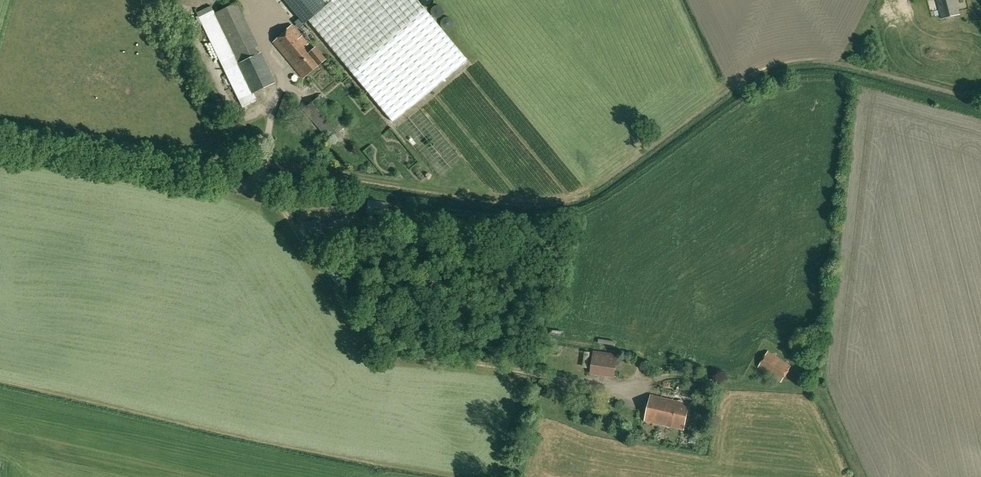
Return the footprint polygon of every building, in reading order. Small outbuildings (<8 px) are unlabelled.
[(303,23),(328,3),(326,0),(284,0),(303,23)] [(309,23),(392,122),(466,59),(417,0),(329,0),(332,3),(309,23)] [(956,0),(936,0),(941,19),(960,14),(956,0)] [(242,107),(250,104),(257,100),(253,93),(275,83),(237,3),(215,14),(212,6),(197,13),(242,107)] [(303,78),(325,60),(315,47),(313,50),(292,25),(273,42),(303,78)] [(329,140),(344,127),(318,96),(303,109),(329,140)] [(593,351),(590,374),(615,378),(618,354),(593,351)] [(758,367),(781,383),(791,366),(768,351),(758,367)] [(555,383),(539,380),(537,390),(554,392),(555,383)] [(684,430),(690,404),(651,395),(645,421),(684,430)]
